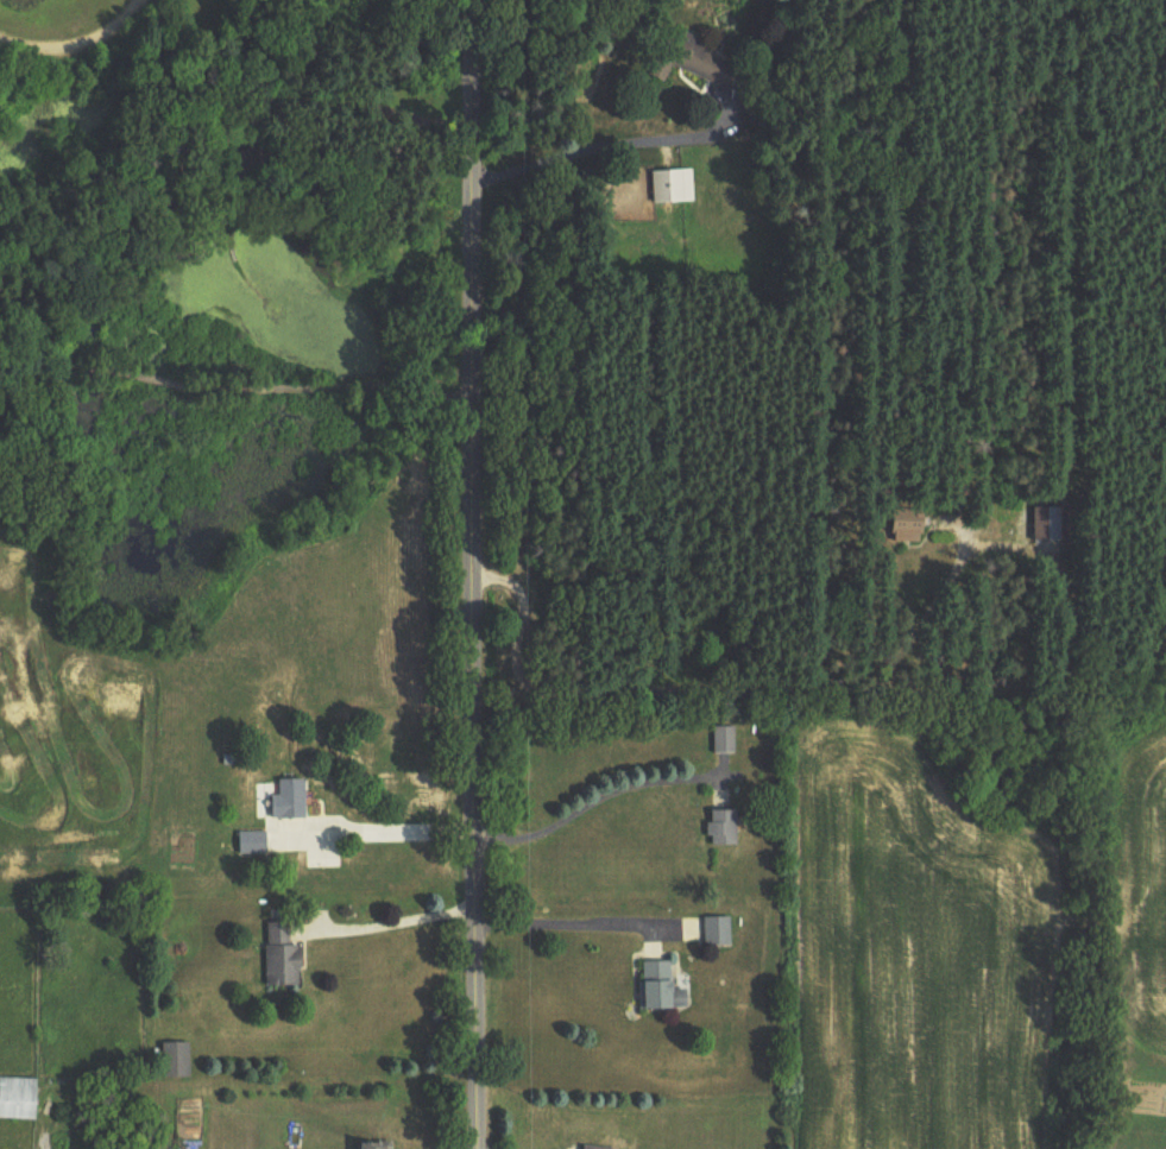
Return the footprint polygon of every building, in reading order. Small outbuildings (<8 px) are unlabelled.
[(703,58),(707,46),(666,32),(651,78),(668,83),(673,68),(728,87),(734,68),(703,58)] [(694,172),(654,172),(654,204),(694,204),(694,172)] [(1036,544),(1064,544),(1064,510),(1036,510),(1036,544)] [(927,513),(896,513),(896,544),(927,544),(927,513)] [(714,755),(735,755),(735,723),(714,723),(714,755)] [(274,796),(274,821),(306,821),(306,781),(281,781),(281,796),(274,796)] [(736,847),(736,812),(709,812),(709,847),(736,847)] [(267,855),(267,834),(240,834),(240,855),(267,855)] [(729,947),(729,919),(703,919),(703,947),(729,947)] [(268,924),(267,987),(303,987),(303,946),(290,945),(291,924),(268,924)] [(642,963),(642,1010),(675,1010),(675,963),(642,963)] [(192,1044),(165,1044),(165,1079),(192,1079),(192,1044)] [(39,1120),(40,1080),(0,1079),(0,1119),(39,1120)]
